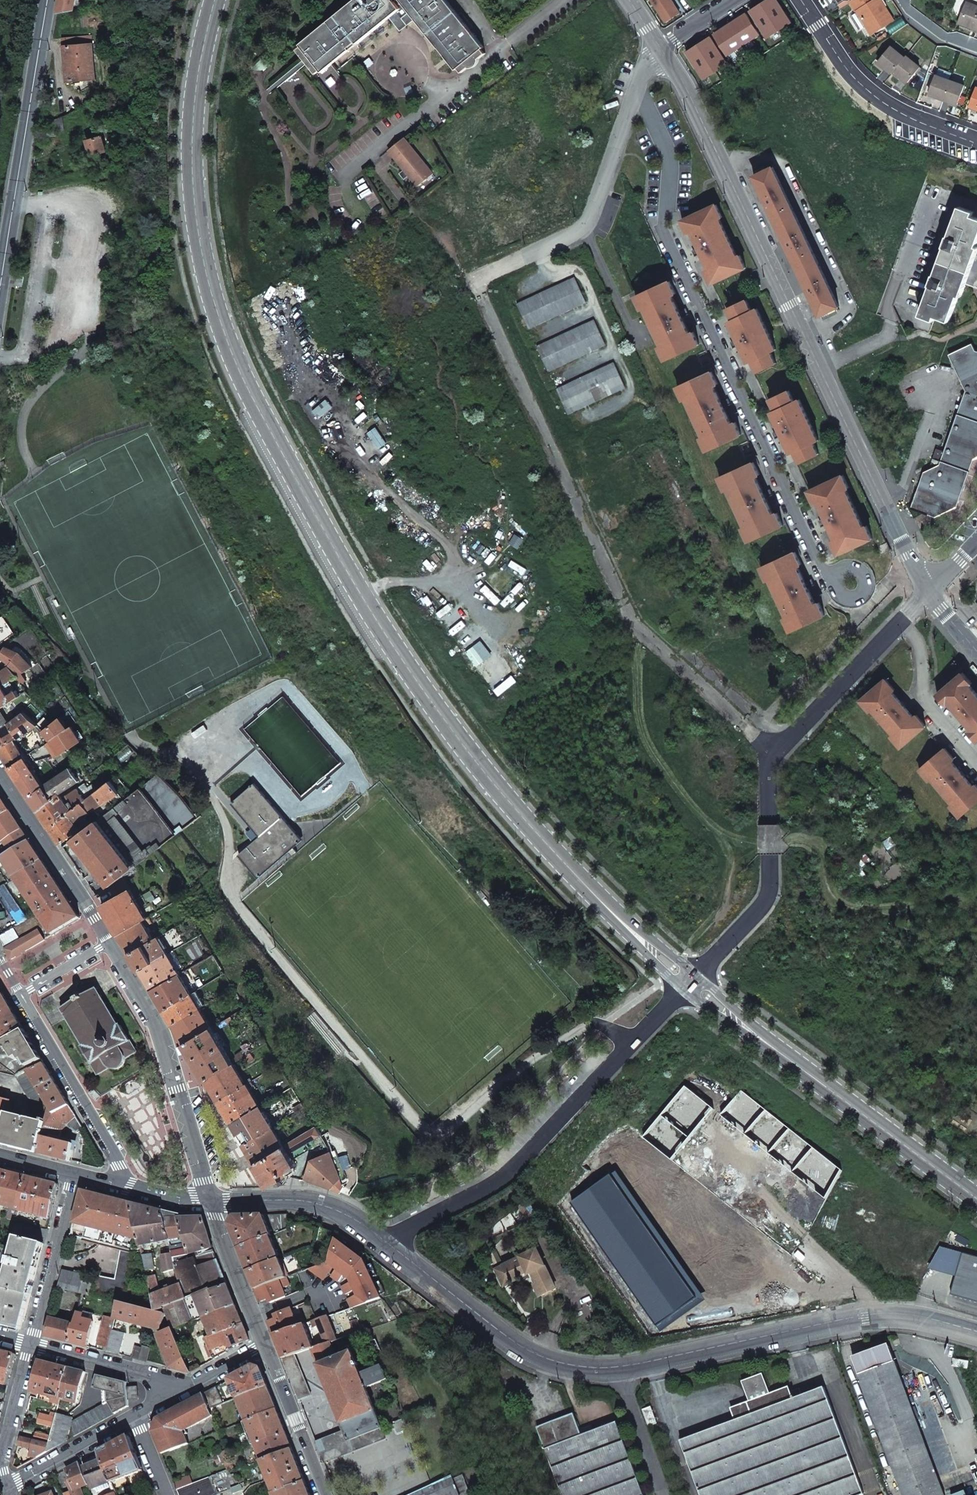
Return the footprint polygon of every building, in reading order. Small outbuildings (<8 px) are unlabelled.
[(58,13),(74,10),(76,0),(60,0),(58,13)] [(299,44),(300,46),(295,50),(315,74),(319,70),(321,72),(390,17),(401,9),(399,7),(403,4),(410,12),(455,70),(457,69),(464,64),(464,65),(476,56),(475,55),(481,50),(483,48),(446,0),(353,0),(299,44)] [(670,2),(668,0),(651,0),(653,3),(655,3),(661,11),(659,13),(665,22),(679,12),(672,1),(670,2)] [(747,13),(762,35),(764,40),(792,22),(778,0),(767,0),(747,13)] [(824,6),(828,13),(839,6),(835,0),(834,0),(824,6)] [(850,1),(856,11),(857,10),(872,34),(893,20),(881,0),(851,0),(850,1)] [(959,23),(976,30),(976,7),(966,3),(959,23)] [(401,9),(390,17),(395,24),(410,12),(403,4),(399,7),(401,9)] [(747,13),(712,36),(726,58),(762,35),(747,13)] [(726,58),(712,36),(684,54),(702,81),(730,63),(726,58)] [(64,51),(67,81),(96,79),(93,43),(64,46),(64,51)] [(891,47),(878,62),(888,70),(892,73),(893,72),(905,58),(891,47)] [(461,73),(485,54),(481,50),(475,55),(476,56),(464,65),(464,64),(457,69),(461,73)] [(905,58),(893,72),(904,80),(907,82),(920,67),(906,56),(905,58)] [(937,76),(950,81),(953,74),(940,69),(937,76)] [(936,75),(929,94),(939,98),(944,99),(950,81),(937,76),(936,75)] [(950,81),(944,99),(958,104),(964,86),(950,81)] [(86,140),(91,156),(106,152),(101,136),(86,140)] [(388,150),(404,170),(409,176),(418,187),(433,174),(404,138),(388,150)] [(929,165),(876,314),(889,319),(929,334),(934,321),(920,316),(930,286),(929,286),(933,275),(934,275),(944,247),(943,247),(947,236),(948,236),(959,207),(973,212),(972,216),(976,218),(976,183),(929,165)] [(839,306),(773,168),(754,176),(767,204),(787,246),(809,292),(820,315),(839,306)] [(409,176),(404,170),(399,174),(404,180),(409,176)] [(723,217),(717,204),(682,221),(687,233),(692,231),(709,269),(706,271),(711,283),(746,267),(740,254),(736,256),(718,219),(723,217)] [(959,207),(948,236),(947,236),(943,247),(944,247),(934,275),(933,275),(929,286),(930,286),(920,316),(934,321),(935,317),(949,321),(958,296),(960,296),(976,248),(976,247),(976,244),(976,218),(972,216),(973,212),(959,207)] [(575,278),(517,305),(528,329),(586,302),(575,278)] [(662,346),(658,348),(664,360),(699,344),(693,332),(689,334),(671,296),(675,294),(669,281),(635,297),(641,310),(645,308),(662,346)] [(770,352),(774,350),(757,309),(753,310),(748,300),(729,308),(734,319),(729,322),(748,362),(753,360),(758,371),(775,363),(770,352)] [(594,320),(537,347),(548,371),(606,344),(594,320)] [(945,450),(936,447),(929,468),(930,472),(936,474),(935,477),(923,472),(912,505),(937,513),(940,501),(952,505),(972,446),(976,448),(976,355),(972,344),(948,355),(966,391),(945,450)] [(615,363),(557,390),(568,414),(626,387),(615,363)] [(701,438),(707,451),(741,435),(735,422),(731,424),(713,386),(717,384),(712,372),(677,388),(683,400),(687,398),(704,436),(701,438)] [(795,452),(800,463),(819,454),(814,443),(818,441),(799,400),(795,402),(790,391),(770,400),(776,411),(773,413),(792,453),(795,452)] [(760,475),(754,462),(720,478),(726,491),(729,489),(747,527),(743,529),(749,541),(783,525),(777,513),(774,514),(756,477),(760,475)] [(833,542),(839,554),(873,538),(868,526),(863,527),(846,489),(850,487),(844,475),(810,491),(815,504),(819,502),(837,540),(833,542)] [(886,543),(877,547),(881,555),(890,551),(886,543)] [(798,566),(802,564),(796,552),(761,568),(767,580),(771,579),(789,617),(785,619),(791,631),(825,615),(819,603),(815,604),(798,566)] [(10,664),(9,667),(18,676),(33,667),(19,652),(5,647),(0,655),(0,656),(10,664)] [(18,676),(9,667),(0,673),(0,687),(2,686),(18,676)] [(950,702),(972,728),(969,731),(976,740),(976,695),(969,686),(972,683),(963,672),(937,694),(947,705),(950,702)] [(892,736),(901,747),(926,726),(917,715),(914,718),(892,692),(895,690),(886,679),(861,700),(870,710),(873,708),(895,734),(892,736)] [(20,695),(17,690),(9,695),(2,686),(0,687),(0,707),(20,695)] [(14,741),(19,738),(17,734),(35,722),(24,712),(8,722),(0,727),(0,749),(14,741)] [(44,730),(51,739),(69,727),(60,717),(44,730)] [(211,770),(250,742),(236,723),(216,737),(205,723),(187,736),(211,770)] [(60,754),(81,740),(71,726),(69,727),(51,739),(60,754)] [(9,767),(24,758),(14,741),(0,749),(0,753),(9,767)] [(39,754),(44,751),(41,746),(38,748),(36,749),(39,754)] [(960,816),(976,802),(976,786),(976,785),(974,787),(952,761),(955,759),(945,748),(921,769),(930,780),(932,777),(954,804),(951,806),(960,816)] [(14,775),(28,796),(42,786),(44,786),(24,758),(9,767),(14,775)] [(59,794),(80,780),(71,767),(44,786),(42,786),(50,800),(59,794)] [(256,778),(230,799),(256,832),(234,851),(256,878),(301,837),(256,778)] [(68,812),(73,820),(82,814),(82,815),(116,789),(110,781),(97,790),(71,810),(68,812)] [(70,808),(71,810),(97,790),(92,783),(88,787),(85,783),(66,796),(73,806),(70,808)] [(37,810),(50,800),(42,786),(28,796),(34,806),(37,810)] [(40,814),(49,827),(68,812),(71,810),(70,808),(59,794),(50,800),(37,810),(40,814)] [(10,812),(8,808),(0,797),(0,819),(10,812)] [(10,812),(0,819),(0,832),(1,833),(0,834),(0,838),(3,843),(4,842),(12,853),(30,842),(22,830),(19,832),(14,824),(17,822),(10,812)] [(52,831),(60,843),(79,829),(73,820),(68,812),(49,827),(52,831)] [(73,838),(109,886),(121,877),(133,868),(128,861),(97,820),(73,838)] [(160,843),(162,846),(172,837),(170,835),(160,843)] [(15,879),(43,862),(32,846),(30,842),(12,853),(2,859),(15,879)] [(148,852),(150,854),(161,846),(159,844),(148,852)] [(128,861),(133,868),(150,854),(148,852),(145,848),(128,861)] [(38,914),(67,898),(55,880),(43,862),(15,879),(38,914)] [(108,887),(116,898),(130,890),(121,877),(109,886),(108,887)] [(110,920),(118,935),(142,921),(147,918),(130,890),(116,898),(103,905),(102,906),(110,920)] [(53,935),(80,918),(70,903),(67,898),(38,914),(49,929),(53,935)] [(142,921),(145,926),(153,922),(154,924),(162,920),(157,912),(147,918),(142,921)] [(127,950),(129,953),(153,939),(145,926),(142,921),(118,935),(127,950)] [(156,933),(158,937),(174,928),(171,924),(156,933)] [(161,941),(176,932),(174,928),(158,937),(161,941)] [(21,940),(14,929),(0,937),(0,940),(5,949),(21,940)] [(48,938),(53,935),(49,929),(44,932),(48,938)] [(11,959),(45,939),(38,930),(21,940),(5,949),(11,959)] [(153,939),(129,953),(138,968),(139,970),(168,954),(161,941),(158,937),(153,939)] [(150,989),(152,991),(180,974),(185,971),(174,950),(168,954),(139,970),(150,989)] [(154,994),(163,1010),(191,993),(180,974),(152,991),(154,994)] [(83,1048),(99,1075),(110,1069),(113,1070),(116,1070),(118,1070),(120,1069),(122,1068),(124,1066),(125,1064),(125,1063),(126,1061),(126,1059),(137,1052),(121,1025),(119,1027),(97,989),(62,1009),(85,1047),(83,1048)] [(191,993),(163,1010),(165,1014),(172,1026),(200,1009),(191,993)] [(25,1030),(3,994),(0,996),(0,1045),(25,1030)] [(175,1029),(184,1045),(212,1028),(200,1009),(172,1026),(175,1029)] [(212,1028),(214,1031),(220,1029),(234,1021),(231,1016),(212,1028)] [(194,1062),(205,1081),(233,1064),(232,1061),(214,1031),(212,1028),(184,1045),(193,1060),(194,1062)] [(0,1045),(0,1046),(6,1050),(10,1048),(16,1060),(20,1058),(23,1062),(25,1060),(30,1068),(43,1060),(38,1053),(35,1047),(32,1049),(28,1044),(30,1043),(27,1038),(29,1037),(25,1030),(0,1045)] [(16,1076),(28,1069),(30,1068),(25,1060),(23,1062),(20,1058),(16,1060),(10,1048),(6,1050),(0,1046),(0,1064),(16,1076)] [(232,1061),(233,1064),(245,1057),(251,1053),(253,1052),(250,1048),(237,1056),(232,1061)] [(245,1057),(248,1062),(254,1058),(251,1053),(245,1057)] [(28,1069),(29,1073),(45,1063),(43,1060),(30,1068),(28,1069)] [(51,1110),(53,1115),(70,1105),(45,1063),(29,1073),(51,1110)] [(212,1091),(218,1102),(246,1085),(233,1064),(205,1081),(212,1091)] [(28,1069),(16,1076),(33,1105),(29,1119),(45,1123),(48,1111),(51,1110),(29,1073),(28,1069)] [(227,1117),(231,1124),(260,1105),(247,1084),(246,1085),(218,1102),(227,1117)] [(102,1098),(94,1089),(90,1094),(97,1101),(98,1102),(102,1098)] [(4,1129),(8,1113),(11,1101),(0,1098),(0,1128),(4,1129)] [(59,1140),(61,1131),(67,1123),(75,1130),(82,1126),(70,1105),(53,1115),(51,1110),(48,1111),(45,1123),(38,1153),(65,1160),(70,1161),(74,1144),(59,1140)] [(240,1139),(243,1145),(273,1127),(260,1105),(231,1124),(240,1139)] [(4,1129),(0,1144),(3,1144),(38,1153),(45,1123),(29,1119),(15,1115),(8,1113),(4,1129)] [(305,1144),(321,1134),(316,1126),(284,1146),(291,1157),(307,1148),(305,1144)] [(253,1161),(255,1164),(284,1146),(273,1127),(243,1145),(253,1161)] [(262,1175),(269,1187),(277,1182),(280,1180),(283,1178),(282,1175),(296,1165),(291,1157),(284,1146),(255,1164),(257,1167),(262,1175)] [(301,1178),(324,1185),(325,1186),(328,1187),(335,1181),(340,1179),(329,1152),(314,1158),(315,1163),(313,1165),(309,1163),(308,1164),(301,1178)] [(0,1170),(0,1204),(19,1209),(27,1176),(10,1172),(0,1170)] [(42,1180),(27,1176),(19,1209),(19,1210),(50,1218),(59,1185),(58,1184),(42,1180)] [(112,1197),(83,1190),(74,1223),(138,1239),(139,1239),(130,1202),(112,1197)] [(157,1209),(130,1202),(139,1239),(138,1239),(140,1246),(163,1241),(170,1240),(162,1210),(157,1209)] [(180,1215),(162,1210),(170,1240),(172,1253),(174,1263),(190,1259),(189,1255),(199,1253),(199,1255),(213,1250),(212,1245),(203,1217),(196,1217),(180,1217),(180,1215)] [(544,1224),(534,1213),(526,1220),(537,1231),(544,1224)] [(287,1214),(263,1215),(271,1235),(288,1229),(287,1214)] [(263,1215),(235,1216),(230,1224),(238,1246),(239,1248),(270,1236),(271,1235),(263,1215)] [(138,1239),(74,1223),(71,1238),(120,1250),(113,1279),(99,1276),(96,1293),(125,1298),(133,1253),(141,1251),(140,1246),(138,1239)] [(321,1227),(316,1241),(332,1246),(334,1238),(335,1232),(321,1227)] [(270,1236),(239,1248),(247,1268),(248,1271),(279,1259),(270,1236)] [(17,1237),(12,1258),(11,1257),(9,1265),(10,1266),(0,1304),(0,1324),(13,1328),(24,1321),(44,1243),(17,1237)] [(330,1260),(309,1269),(322,1279),(333,1266),(336,1268),(331,1276),(338,1281),(343,1274),(349,1278),(351,1282),(341,1286),(345,1294),(355,1289),(357,1294),(347,1299),(351,1307),(380,1297),(362,1259),(334,1238),(332,1246),(330,1260)] [(534,1249),(500,1265),(509,1283),(517,1279),(516,1276),(525,1272),(528,1271),(530,1273),(534,1283),(539,1294),(540,1294),(552,1288),(534,1249)] [(952,1252),(942,1249),(931,1270),(956,1277),(962,1254),(952,1252)] [(172,1253),(162,1255),(164,1273),(176,1269),(174,1263),(172,1253)] [(214,1253),(196,1258),(199,1266),(217,1259),(214,1253)] [(152,1254),(142,1255),(146,1270),(155,1268),(152,1254)] [(962,1254),(956,1277),(951,1295),(976,1303),(976,1258),(962,1254)] [(190,1259),(174,1263),(176,1269),(181,1283),(188,1300),(227,1285),(222,1272),(217,1259),(199,1266),(196,1258),(190,1259)] [(279,1259),(248,1271),(253,1284),(256,1290),(286,1278),(279,1259)] [(90,1277),(63,1270),(58,1288),(91,1296),(94,1281),(90,1280),(90,1277)] [(153,1273),(147,1275),(151,1295),(160,1291),(156,1275),(154,1275),(153,1273)] [(286,1278),(256,1290),(261,1302),(269,1299),(270,1303),(276,1301),(286,1297),(282,1288),(289,1285),(286,1278)] [(160,1291),(151,1295),(156,1311),(157,1312),(164,1309),(188,1300),(181,1283),(160,1291)] [(539,1294),(534,1283),(531,1285),(536,1296),(539,1294)] [(203,1317),(235,1304),(231,1295),(227,1285),(188,1300),(164,1309),(172,1328),(173,1328),(203,1317)] [(156,1311),(119,1302),(118,1303),(114,1319),(160,1330),(164,1313),(157,1312),(156,1311)] [(235,1304),(203,1317),(211,1336),(211,1337),(226,1331),(243,1324),(241,1319),(235,1304)] [(268,1322),(274,1334),(305,1324),(301,1314),(294,1317),(290,1308),(281,1312),(275,1314),(275,1316),(277,1318),(268,1322)] [(83,1315),(78,1313),(75,1324),(70,1343),(79,1345),(87,1347),(93,1321),(82,1319),(83,1315)] [(114,1319),(105,1316),(97,1344),(104,1346),(103,1351),(107,1352),(112,1330),(114,1319)] [(319,1326),(324,1338),(321,1339),(323,1345),(330,1342),(336,1340),(327,1316),(312,1321),(315,1327),(319,1326)] [(75,1324),(51,1318),(46,1336),(70,1343),(75,1324)] [(352,1329),(360,1326),(357,1319),(350,1322),(352,1329)] [(243,1324),(226,1331),(233,1346),(249,1340),(246,1332),(243,1324)] [(305,1324),(274,1334),(280,1351),(283,1358),(287,1357),(295,1354),(312,1348),(314,1348),(305,1324)] [(172,1328),(157,1334),(171,1368),(190,1373),(191,1372),(173,1328),(172,1328)] [(125,1333),(112,1330),(107,1352),(120,1355),(125,1333)] [(211,1336),(206,1338),(214,1359),(233,1348),(233,1346),(226,1331),(211,1337),(211,1336)] [(314,1348),(312,1348),(346,1431),(350,1441),(383,1427),(367,1388),(388,1379),(383,1365),(361,1373),(352,1351),(336,1357),(330,1342),(323,1345),(314,1348)] [(142,1348),(136,1346),(132,1358),(147,1362),(150,1348),(143,1346),(142,1348)] [(890,1347),(887,1348),(853,1360),(902,1494),(945,1494),(890,1348),(890,1347)] [(8,1385),(16,1354),(0,1350),(0,1383),(8,1385)] [(284,1362),(300,1399),(311,1394),(295,1354),(287,1357),(289,1360),(284,1362)] [(952,1366),(967,1369),(969,1361),(953,1359),(952,1366)] [(68,1367),(40,1360),(32,1391),(52,1396),(61,1399),(68,1367)] [(233,1377),(230,1379),(237,1398),(267,1386),(260,1368),(254,1366),(233,1377)] [(77,1369),(68,1367),(61,1399),(80,1403),(83,1394),(80,1393),(85,1371),(77,1369)] [(824,1387),(801,1396),(798,1389),(791,1391),(789,1387),(771,1394),(763,1374),(742,1382),(749,1401),(730,1408),(735,1420),(680,1441),(700,1494),(864,1494),(824,1387)] [(94,1388),(108,1391),(108,1402),(115,1414),(129,1407),(128,1400),(127,1387),(127,1382),(112,1378),(97,1375),(94,1388)] [(267,1386),(237,1398),(246,1421),(276,1410),(269,1390),(267,1386)] [(132,1387),(127,1387),(128,1400),(139,1399),(137,1387),(132,1387)] [(216,1387),(203,1394),(209,1409),(224,1404),(216,1387)] [(203,1394),(158,1419),(154,1431),(163,1454),(189,1444),(183,1428),(190,1425),(191,1428),(213,1419),(209,1409),(203,1394)] [(108,1402),(72,1422),(74,1437),(115,1414),(108,1402)] [(656,1422),(651,1407),(642,1410),(648,1426),(656,1422)] [(276,1410),(246,1421),(254,1443),(285,1431),(278,1414),(276,1410)] [(38,1424),(53,1427),(57,1414),(51,1412),(50,1416),(41,1414),(38,1424)] [(73,1417),(57,1413),(49,1444),(47,1451),(67,1440),(72,1422),(73,1417)] [(618,1422),(582,1435),(574,1413),(536,1428),(562,1494),(644,1494),(618,1422)] [(325,1462),(386,1438),(383,1427),(350,1441),(346,1431),(317,1443),(325,1462)] [(285,1431),(254,1443),(262,1461),(292,1450),(286,1433),(285,1431)] [(129,1435),(100,1451),(103,1459),(113,1482),(143,1470),(129,1435)] [(19,1445),(32,1448),(34,1440),(21,1436),(19,1445)] [(34,1440),(32,1448),(30,1456),(37,1457),(47,1451),(49,1444),(34,1440)] [(230,1447),(213,1455),(217,1466),(224,1463),(228,1471),(233,1469),(227,1454),(232,1452),(230,1447)] [(292,1450),(262,1461),(274,1494),(305,1482),(298,1466),(292,1450)] [(103,1459),(84,1467),(93,1490),(110,1483),(113,1490),(115,1489),(113,1482),(103,1459)] [(67,1470),(70,1481),(68,1481),(72,1494),(73,1494),(83,1494),(81,1488),(88,1485),(79,1463),(67,1470)] [(178,1491),(179,1494),(243,1494),(233,1469),(228,1471),(192,1485),(178,1491)] [(408,1494),(471,1494),(463,1475),(453,1479),(452,1475),(408,1494)] [(189,1476),(174,1482),(178,1491),(192,1485),(189,1476)] [(274,1494),(310,1494),(305,1482),(274,1494)]
